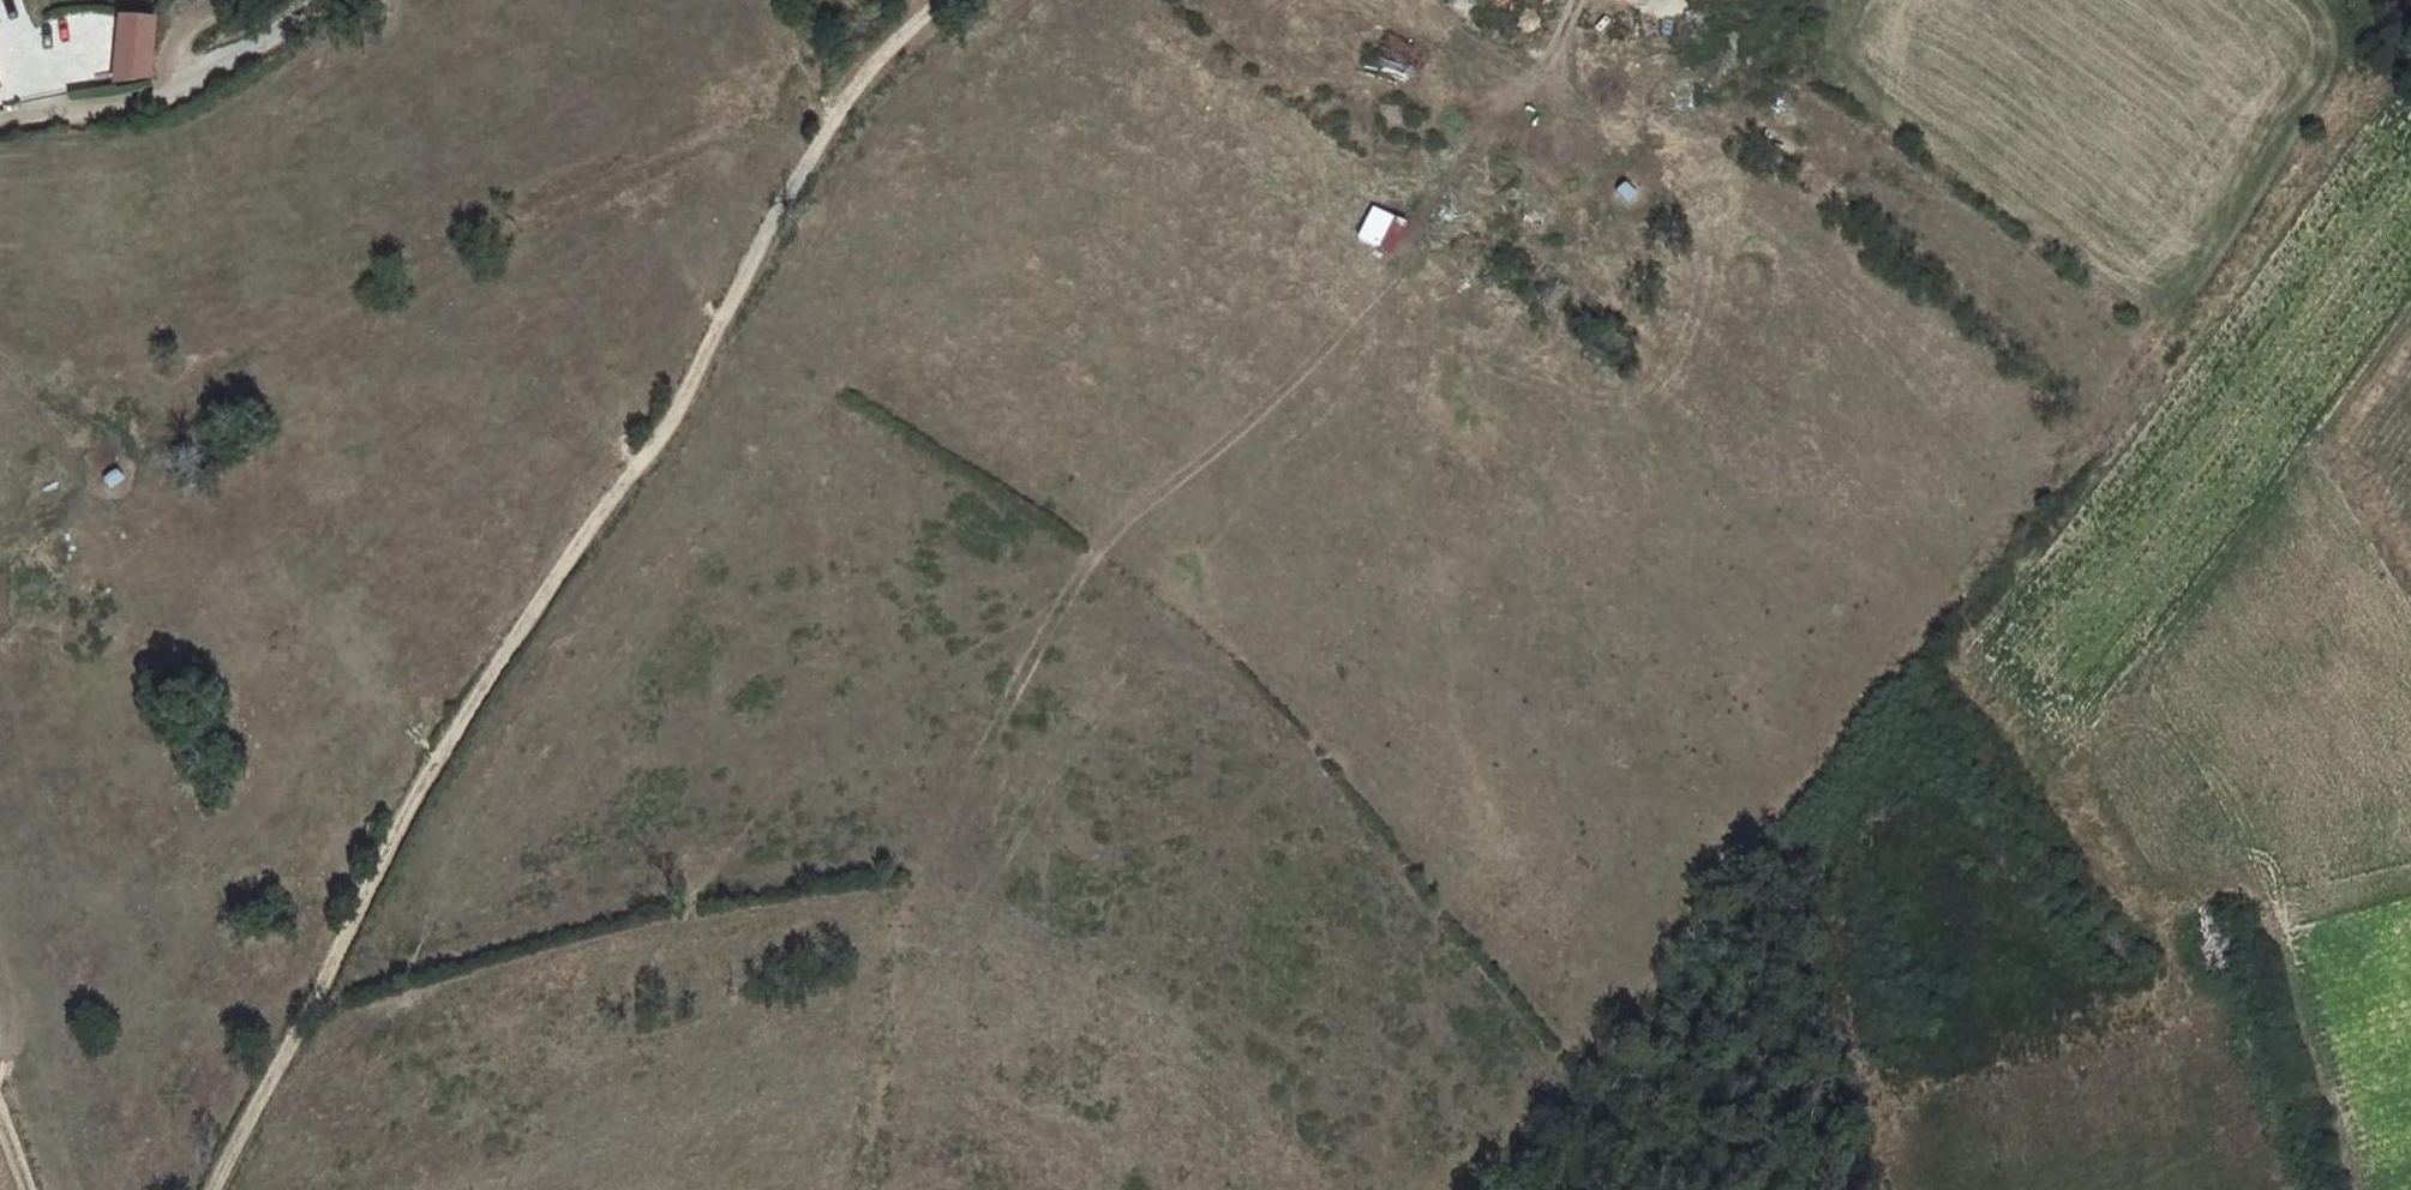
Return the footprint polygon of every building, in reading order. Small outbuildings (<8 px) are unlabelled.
[(152,79),(153,33),(115,29),(111,79),(152,79)] [(9,90),(0,70),(0,94),(9,90)] [(1394,255),(1407,221),(1371,207),(1357,241),(1394,255)]
